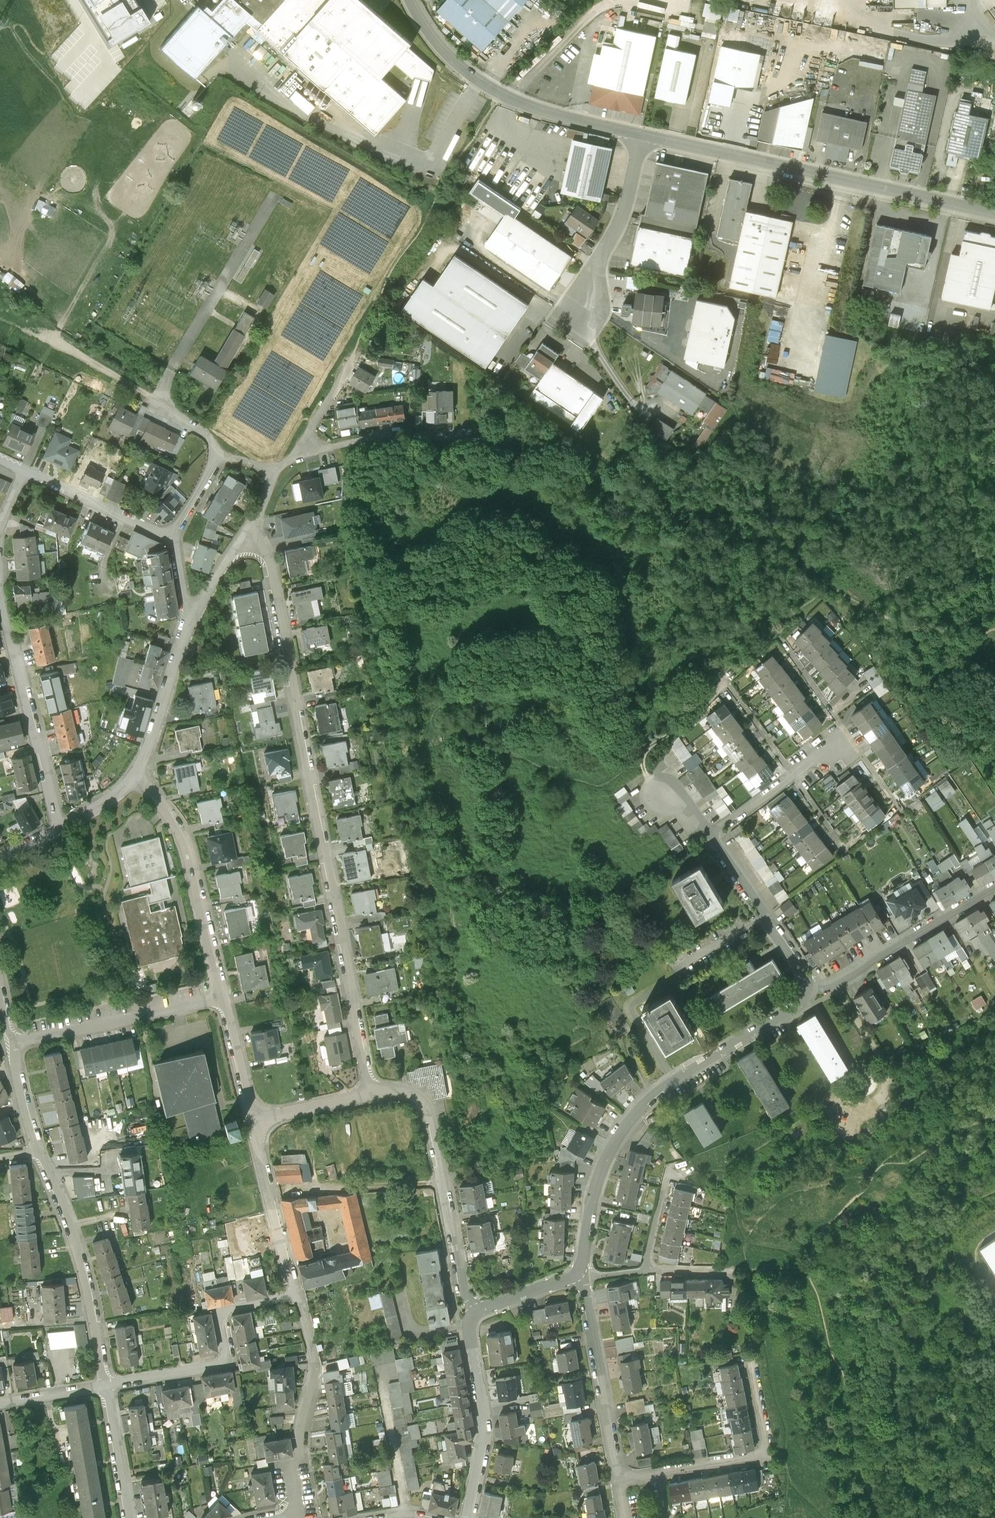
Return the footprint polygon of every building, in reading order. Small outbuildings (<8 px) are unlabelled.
[(161,48),(196,79),(248,20),(378,134),(408,101),(384,79),(397,65),(410,50),(413,46),(379,16),(361,0),(204,0),(161,48)] [(437,13),(482,53),(529,0),(448,0),(437,13)] [(703,35),(717,38),(719,28),(720,28),(725,5),(707,2),(704,15),(707,15),(703,35)] [(657,37),(617,28),(613,44),(597,41),(588,85),(592,86),(588,106),(640,117),(657,37)] [(261,44),(254,53),(260,59),(268,50),(261,44)] [(761,55),(722,47),(714,84),(733,88),(752,92),(761,55)] [(696,55),(666,48),(655,98),(686,105),(696,55)] [(435,70),(410,50),(397,65),(411,77),(431,83),(434,73),(435,70)] [(927,72),(912,68),(898,131),(896,139),(894,149),(891,165),(892,167),(900,169),(899,172),(900,174),(907,175),(909,174),(910,171),(918,173),(920,172),(924,156),(928,138),(936,97),(922,94),(927,72)] [(309,114),(317,106),(298,87),(302,84),(292,75),(280,87),(309,114)] [(733,88),(714,84),(710,100),(717,102),(731,97),(733,88)] [(814,99),(763,112),(757,143),(803,152),(808,126),(814,99)] [(959,112),(957,112),(948,150),(979,158),(987,125),(988,120),(969,115),(971,107),(972,103),(961,100),(960,105),(959,112)] [(868,123),(822,114),(816,142),(828,144),(825,158),(847,163),(850,149),(862,151),(868,123)] [(813,127),(808,126),(803,152),(807,153),(813,127)] [(611,150),(571,142),(560,194),(600,203),(611,150)] [(544,194),(495,163),(483,182),(532,213),(544,194)] [(706,177),(657,166),(635,264),(684,276),(706,177)] [(752,184),(729,179),(716,237),(739,241),(746,212),(752,184)] [(295,204),(286,200),(283,205),(292,209),(295,204)] [(598,221),(576,207),(563,227),(585,241),(598,221)] [(792,222),(746,212),(739,241),(729,287),(775,297),(792,222)] [(567,254),(508,214),(485,247),(544,287),(567,254)] [(931,237),(877,225),(865,284),(900,292),(907,261),(925,265),(931,237)] [(959,255),(951,253),(941,300),(991,310),(994,290),(994,237),(965,231),(959,255)] [(527,306),(455,258),(435,288),(424,281),(404,311),(487,366),(527,306)] [(242,265),(233,281),(243,286),(252,271),(242,265)] [(628,276),(628,287),(639,288),(640,277),(628,276)] [(277,295),(265,288),(256,303),(269,310),(277,295)] [(663,297),(635,294),(634,309),(632,308),(632,305),(623,304),(622,315),(631,316),(631,313),(634,313),(633,326),(660,328),(663,297)] [(727,307),(697,300),(684,360),(686,360),(685,363),(697,370),(698,363),(724,369),(735,319),(727,307)] [(233,306),(227,317),(234,321),(240,310),(233,306)] [(890,324),(900,326),(903,314),(893,312),(890,324)] [(258,323),(243,314),(214,363),(229,372),(258,323)] [(843,339),(827,336),(815,392),(844,398),(856,342),(843,339)] [(525,370),(543,381),(553,367),(560,356),(543,345),(533,361),(522,354),(517,362),(527,368),(525,370)] [(214,363),(201,356),(191,373),(219,389),(229,372),(214,363)] [(406,364),(379,359),(376,371),(404,376),(406,364)] [(796,377),(797,366),(780,365),(779,376),(796,377)] [(604,398),(553,367),(543,381),(538,388),(579,417),(572,427),(580,433),(604,398)] [(376,380),(358,369),(351,382),(369,392),(376,380)] [(707,396),(669,371),(655,393),(693,417),(700,407),(706,398),(707,396)] [(454,392),(427,393),(427,424),(450,423),(450,411),(455,410),(454,392)] [(26,401),(19,398),(13,410),(20,413),(26,401)] [(726,410),(706,398),(700,407),(711,414),(706,422),(710,424),(694,448),(699,451),(726,410)] [(137,416),(118,406),(108,427),(121,433),(122,431),(128,434),(129,432),(137,416)] [(53,411),(44,407),(37,423),(46,427),(53,411)] [(377,410),(379,424),(403,421),(401,407),(377,410)] [(359,408),(341,411),(343,429),(362,427),(360,410),(359,408)] [(360,410),(362,427),(379,424),(377,410),(369,411),(369,409),(360,410)] [(138,415),(137,416),(129,432),(135,436),(137,432),(144,418),(138,415)] [(151,421),(144,418),(137,432),(144,435),(150,423),(151,421)] [(676,429),(658,418),(650,431),(668,442),(676,429)] [(177,436),(150,423),(144,435),(141,441),(168,455),(177,436)] [(34,437),(11,425),(2,444),(25,455),(34,437)] [(71,442),(54,435),(44,457),(68,468),(76,451),(69,447),(71,442)] [(170,472),(153,463),(142,485),(160,493),(164,484),(170,472)] [(102,476),(87,468),(80,483),(86,486),(87,485),(95,489),(102,476)] [(318,473),(320,478),(322,486),(338,482),(335,469),(318,473)] [(178,476),(170,472),(164,484),(169,486),(178,476)] [(244,481),(228,473),(216,494),(231,503),(244,481)] [(113,480),(107,477),(99,492),(105,496),(113,480)] [(320,478),(297,483),(301,505),(325,500),(322,486),(320,478)] [(124,485),(113,480),(105,496),(116,501),(124,485)] [(161,499),(166,503),(171,497),(176,492),(171,488),(161,499)] [(231,503),(216,494),(204,515),(209,518),(218,523),(219,524),(231,503)] [(179,505),(171,497),(166,503),(157,512),(165,520),(179,505)] [(50,504),(42,521),(55,527),(63,510),(50,504)] [(63,510),(55,527),(68,533),(76,516),(63,510)] [(283,533),(284,540),(297,538),(310,536),(320,534),(315,512),(289,517),(288,513),(273,515),(277,535),(283,533)] [(209,518),(205,531),(214,534),(218,523),(209,518)] [(114,531),(88,519),(77,541),(103,553),(114,531)] [(20,527),(21,536),(33,536),(33,532),(20,527)] [(125,550),(145,560),(149,559),(166,556),(164,546),(134,531),(125,550)] [(205,531),(200,544),(209,547),(214,534),(205,531)] [(21,536),(12,537),(14,556),(35,554),(33,536),(21,536)] [(198,544),(191,566),(207,572),(215,549),(209,547),(200,544),(198,544)] [(70,554),(70,550),(64,551),(63,546),(58,546),(59,555),(70,554)] [(299,548),(284,551),(288,575),(303,572),(301,559),(314,557),(312,546),(299,548)] [(35,554),(14,556),(16,581),(36,580),(35,554)] [(166,556),(149,559),(152,574),(171,570),(168,555),(166,556)] [(171,570),(152,574),(155,587),(173,584),(171,570)] [(115,575),(117,589),(131,587),(128,573),(115,575)] [(239,584),(241,592),(251,590),(249,582),(239,584)] [(173,584),(155,587),(157,602),(176,598),(173,584)] [(30,587),(12,588),(13,601),(31,600),(31,592),(30,587)] [(63,609),(60,588),(31,592),(31,600),(32,604),(54,600),(56,610),(63,609)] [(318,588),(292,593),(297,619),(302,618),(312,616),(310,603),(320,601),(318,588)] [(130,589),(119,591),(120,598),(131,597),(130,589)] [(241,592),(233,593),(238,624),(262,619),(256,589),(251,590),(241,592)] [(176,598),(157,602),(160,616),(179,613),(176,598)] [(302,618),(304,624),(313,623),(312,616),(302,618)] [(262,619),(238,624),(244,654),(267,649),(262,619)] [(52,659),(43,624),(27,628),(36,663),(52,659)] [(814,624),(797,641),(806,650),(822,635),(823,634),(814,624)] [(326,626),(300,630),(304,652),(319,650),(318,644),(328,642),(326,626)] [(806,650),(805,651),(814,661),(829,646),(831,644),(822,635),(806,650)] [(124,639),(121,651),(128,653),(131,640),(124,639)] [(166,648),(151,644),(145,664),(160,669),(166,648)] [(814,661),(813,662),(822,672),(837,657),(839,655),(829,646),(814,661)] [(113,683),(125,686),(133,654),(128,653),(121,651),(113,683)] [(773,654),(756,667),(762,674),(779,661),(773,654)] [(822,672),(821,673),(830,682),(846,667),(847,666),(837,657),(822,672)] [(762,674),(760,676),(767,684),(786,670),(779,661),(762,674)] [(160,669),(145,664),(139,684),(153,688),(154,689),(160,669)] [(333,664),(306,669),(308,684),(310,683),(312,692),(326,690),(326,691),(335,689),(333,679),(335,679),(333,664)] [(271,666),(250,670),(255,693),(266,690),(267,693),(276,692),(271,666)] [(830,682),(829,683),(838,693),(847,685),(855,676),(846,667),(830,682)] [(767,684),(774,693),(792,678),(786,670),(767,684)] [(65,708),(56,673),(39,677),(48,712),(50,712),(65,708)] [(855,676),(847,685),(851,689),(859,681),(855,676)] [(774,693),(780,702),(799,687),(792,678),(774,693)] [(883,681),(874,687),(880,696),(889,690),(883,681)] [(209,682),(188,687),(191,703),(188,703),(190,712),(204,710),(214,707),(209,682)] [(780,702),(787,711),(804,698),(806,696),(799,687),(780,702)] [(0,692),(0,714),(12,711),(10,703),(11,701),(11,699),(9,697),(7,691),(2,692),(0,692)] [(153,701),(137,696),(133,709),(127,707),(125,714),(131,716),(127,730),(144,735),(153,701)] [(785,713),(792,722),(811,707),(804,698),(787,711),(785,713)] [(328,700),(315,702),(316,708),(315,708),(316,713),(317,713),(318,721),(317,721),(320,734),(340,730),(334,699),(328,700)] [(870,702),(851,716),(857,724),(876,711),(870,702)] [(722,703),(706,716),(713,725),(729,712),(722,703)] [(268,706),(254,709),(258,727),(252,728),(255,738),(277,733),(275,723),(272,724),(268,706)] [(214,707),(204,710),(205,716),(219,713),(217,707),(214,707)] [(792,722),(798,730),(801,728),(817,715),(811,707),(792,722)] [(75,743),(66,708),(65,708),(50,712),(59,747),(75,743)] [(876,711),(857,724),(863,733),(882,720),(876,711)] [(713,725),(712,726),(719,735),(736,721),(729,712),(713,725)] [(102,713),(100,725),(113,728),(116,716),(102,713)] [(817,715),(801,728),(807,738),(824,725),(817,715)] [(882,720),(863,733),(870,742),(889,729),(882,720)] [(0,725),(0,746),(11,744),(21,741),(16,721),(7,723),(0,725)] [(736,721),(719,735),(725,743),(742,731),(743,730),(736,721)] [(197,725),(175,730),(177,740),(179,739),(181,751),(192,748),(193,752),(199,751),(197,739),(199,737),(197,725)] [(889,729),(870,742),(876,751),(895,737),(889,729)] [(725,743),(724,745),(730,753),(748,740),(742,731),(725,743)] [(895,737),(876,751),(882,760),(901,746),(895,737)] [(698,766),(679,738),(670,746),(689,772),(698,766)] [(349,740),(322,745),(325,760),(327,760),(328,769),(343,766),(343,767),(351,765),(350,755),(351,755),(349,740)] [(748,740),(730,753),(737,763),(739,761),(755,749),(748,740)] [(0,746),(0,753),(5,752),(12,750),(11,744),(0,746)] [(901,746),(882,760),(888,769),(907,755),(901,746)] [(284,749),(259,754),(261,765),(264,765),(265,775),(276,773),(276,774),(287,773),(285,762),(287,761),(284,749)] [(755,749),(739,761),(745,769),(761,757),(755,749)] [(30,770),(26,754),(10,758),(14,774),(30,770)] [(907,755),(888,769),(894,777),(914,764),(907,755)] [(761,757),(745,769),(751,778),(768,765),(761,757)] [(81,777),(76,760),(60,764),(64,781),(81,777)] [(196,763),(176,766),(178,779),(175,779),(176,787),(178,787),(179,794),(200,790),(196,763)] [(914,764),(894,777),(901,786),(920,773),(914,764)] [(768,765),(751,778),(757,786),(767,779),(774,774),(768,765)] [(716,790),(698,766),(689,772),(685,775),(703,800),(705,798),(716,790)] [(34,786),(30,770),(14,774),(17,790),(34,786)] [(920,773),(901,786),(907,795),(926,781),(920,773)] [(344,775),(328,778),(329,784),(330,790),(330,789),(332,797),(331,797),(333,810),(354,806),(348,775),(344,775)] [(854,775),(836,789),(843,797),(861,783),(854,775)] [(85,795),(81,777),(64,781),(69,799),(85,795)] [(767,779),(757,786),(752,790),(755,794),(770,782),(767,779)] [(947,779),(939,785),(946,795),(954,790),(947,779)] [(861,783),(843,797),(849,806),(868,792),(861,783)] [(616,794),(623,804),(627,801),(632,797),(625,787),(616,794)] [(295,790),(270,795),(272,806),(274,806),(276,816),(286,814),(287,816),(297,814),(295,803),(297,802),(295,790)] [(732,812),(716,790),(705,798),(721,820),(732,812)] [(936,791),(926,798),(934,810),(945,803),(936,791)] [(868,792),(849,806),(856,815),(875,800),(868,792)] [(770,806),(773,810),(789,797),(786,793),(770,806)] [(222,797),(195,802),(198,817),(200,816),(202,825),(216,822),(217,823),(225,822),(223,811),(225,811),(222,797)] [(789,797),(773,810),(779,818),(795,805),(789,797)] [(875,800),(856,815),(863,823),(881,809),(875,800)] [(621,813),(627,820),(635,814),(630,808),(632,808),(627,801),(623,804),(619,807),(622,812),(621,813)] [(38,824),(28,805),(14,813),(24,832),(38,824)] [(795,805),(779,818),(786,826),(802,814),(795,805)] [(892,806),(886,811),(891,816),(896,812),(892,806)] [(881,809),(863,823),(869,832),(888,817),(881,809)] [(361,814),(335,819),(337,834),(339,833),(341,842),(355,840),(355,841),(364,840),(362,829),(364,828),(361,814)] [(645,827),(635,814),(627,820),(637,833),(640,831),(645,827)] [(802,814),(786,826),(792,835),(808,822),(802,814)] [(982,860),(984,862),(992,857),(968,820),(960,826),(982,860)] [(792,835),(790,836),(797,845),(815,830),(808,822),(792,835)] [(652,829),(648,824),(645,827),(640,831),(643,835),(648,832),(652,829)] [(684,850),(667,825),(660,830),(657,832),(674,856),(684,850)] [(660,830),(657,826),(652,829),(648,832),(651,836),(657,832),(660,830)] [(731,832),(734,837),(744,831),(740,826),(735,829),(731,832)] [(230,829),(204,833),(208,858),(234,854),(230,829)] [(815,830),(797,845),(803,853),(821,839),(815,830)] [(304,831),(279,835),(281,847),(283,846),(285,856),(295,854),(295,856),(306,854),(304,843),(306,843),(304,831)] [(748,835),(735,843),(762,885),(775,876),(768,866),(762,857),(756,847),(754,844),(759,840),(755,834),(750,838),(748,835)] [(123,899),(138,966),(187,955),(160,838),(123,846),(132,886),(150,882),(152,892),(123,899)] [(821,839),(803,853),(810,861),(828,847),(821,839)] [(828,847),(810,861),(816,870),(835,856),(828,847)] [(357,850),(343,853),(344,858),(343,858),(344,864),(345,864),(347,872),(346,872),(348,883),(369,879),(364,849),(357,850)] [(956,868),(962,865),(961,863),(955,853),(949,857),(956,868)] [(984,862),(994,878),(994,855),(992,857),(984,862)] [(932,859),(926,862),(931,872),(938,868),(932,859)] [(971,867),(967,860),(961,863),(962,865),(968,876),(972,874),(971,872),(973,871),(971,867)] [(973,871),(971,872),(972,874),(981,887),(994,878),(984,862),(982,860),(971,867),(973,871)] [(701,863),(672,880),(696,919),(725,902),(701,863)] [(948,868),(934,876),(941,887),(955,879),(948,868)] [(242,870),(215,874),(217,886),(219,886),(221,898),(235,896),(235,897),(244,895),(242,885),(244,885),(242,870)] [(311,870),(286,875),(288,886),(290,886),(292,896),(302,894),(302,895),(313,894),(311,883),(313,882),(311,870)] [(964,877),(948,887),(957,902),(970,893),(967,889),(971,887),(964,877)] [(920,878),(910,884),(911,887),(915,885),(924,900),(930,896),(920,878)] [(781,886),(778,882),(768,889),(778,905),(789,898),(781,886)] [(903,912),(906,917),(911,914),(915,915),(919,912),(920,909),(927,905),(924,900),(915,885),(911,887),(910,884),(908,882),(894,891),(896,893),(897,896),(894,897),(898,903),(903,912)] [(20,898),(14,884),(0,890),(0,892),(5,904),(20,898)] [(948,887),(934,895),(944,910),(957,902),(948,887)] [(376,889),(350,893),(352,908),(354,908),(356,917),(370,914),(371,915),(379,914),(377,903),(379,903),(376,889)] [(886,899),(896,916),(903,912),(898,903),(894,897),(897,896),(896,893),(886,899)] [(791,901),(780,908),(787,918),(797,911),(791,901)] [(864,908),(878,928),(887,922),(880,912),(874,902),(864,908)] [(244,906),(224,911),(226,920),(224,920),(227,931),(228,931),(230,938),(250,933),(244,906)] [(981,907),(967,915),(978,933),(986,928),(990,925),(988,920),(992,918),(988,911),(984,913),(981,907)] [(323,924),(320,908),(293,913),(296,929),(309,927),(311,940),(323,938),(321,925),(323,924)] [(855,914),(869,934),(878,928),(864,908),(855,914)] [(892,919),(885,909),(880,912),(887,922),(892,919)] [(846,920),(859,940),(869,934),(855,914),(846,920)] [(967,915),(952,924),(962,942),(969,938),(978,933),(967,915)] [(836,926),(850,947),(859,940),(846,920),(836,926)] [(372,925),(357,928),(358,934),(357,934),(358,940),(359,939),(361,947),(360,947),(362,958),(383,954),(378,924),(372,925)] [(827,932),(841,953),(850,947),(836,926),(827,932)] [(944,928),(928,938),(938,955),(944,952),(954,945),(944,928)] [(978,933),(985,945),(992,957),(994,955),(994,943),(986,928),(978,933)] [(818,938),(832,959),(841,953),(827,932),(818,938)] [(978,933),(969,938),(976,950),(985,945),(978,933)] [(814,953),(822,965),(832,959),(818,938),(809,944),(814,953)] [(928,938),(912,948),(922,965),(931,959),(938,955),(928,938)] [(331,975),(326,946),(301,951),(304,967),(317,964),(319,977),(331,975)] [(961,946),(954,950),(961,961),(968,957),(961,946)] [(252,950),(233,954),(237,973),(239,972),(245,1001),(269,996),(262,965),(255,966),(252,950)] [(944,952),(938,955),(943,962),(946,968),(953,963),(948,955),(947,956),(944,952)] [(822,965),(814,953),(808,957),(816,969),(822,965)] [(938,955),(931,959),(936,966),(943,962),(938,955)] [(889,964),(901,982),(903,986),(915,979),(902,956),(889,964)] [(780,977),(770,961),(758,968),(751,957),(743,961),(749,971),(708,995),(719,1012),(780,977)] [(889,964),(877,971),(889,990),(901,982),(889,964)] [(394,968),(364,973),(368,994),(382,991),(397,988),(394,968)] [(929,973),(922,977),(924,978),(931,991),(938,987),(929,973)] [(335,977),(323,978),(325,991),(336,989),(335,977)] [(931,991),(924,978),(917,982),(925,995),(931,991)] [(964,990),(980,986),(978,979),(963,983),(964,990)] [(887,1011),(870,984),(854,994),(871,1021),(887,1011)] [(397,988),(382,991),(384,1001),(399,998),(397,988)] [(341,1020),(335,992),(317,996),(320,1011),(327,1009),(329,1022),(341,1020)] [(669,993),(642,1010),(667,1049),(693,1032),(669,993)] [(389,1012),(372,1016),(381,1056),(399,1052),(397,1043),(409,1040),(405,1020),(391,1023),(389,1012)] [(831,1044),(814,1016),(797,1026),(814,1054),(831,1044)] [(276,1024),(247,1030),(253,1058),(282,1051),(276,1024)] [(350,1058),(344,1031),(327,1035),(332,1062),(350,1058)] [(129,1038),(120,1040),(124,1064),(134,1062),(129,1038)] [(120,1040),(110,1041),(115,1065),(124,1064),(120,1040)] [(110,1041),(101,1043),(105,1067),(115,1065),(110,1041)] [(101,1043),(91,1045),(96,1069),(105,1067),(101,1043)] [(848,1072),(831,1044),(814,1054),(831,1082),(848,1072)] [(91,1045),(82,1047),(86,1071),(96,1069),(91,1045)] [(207,1048),(161,1060),(174,1114),(183,1112),(190,1142),(228,1132),(229,1137),(241,1134),(237,1120),(226,1123),(207,1048)] [(773,1078),(756,1050),(739,1061),(756,1089),(773,1078)] [(61,1051),(45,1054),(54,1090),(69,1087),(61,1051)] [(443,1059),(408,1066),(410,1076),(414,1075),(415,1079),(421,1077),(422,1081),(427,1080),(429,1085),(435,1083),(437,1095),(450,1092),(443,1059)] [(638,1077),(627,1062),(604,1080),(615,1095),(638,1077)] [(790,1106),(773,1078),(756,1089),(773,1116),(790,1106)] [(597,1094),(577,1083),(571,1095),(578,1098),(570,1112),(595,1126),(608,1103),(596,1096),(597,1094)] [(69,1087),(54,1090),(62,1125),(78,1122),(69,1087)] [(722,1134),(703,1102),(686,1112),(705,1144),(722,1134)] [(7,1111),(0,1114),(0,1142),(17,1135),(7,1111)] [(78,1122),(62,1125),(70,1161),(86,1157),(78,1122)] [(596,1136),(581,1128),(571,1146),(581,1151),(586,1154),(596,1136)] [(633,1148),(644,1151),(655,1135),(648,1130),(635,1144),(633,1148)] [(576,1159),(581,1151),(571,1146),(570,1148),(569,1148),(563,1158),(576,1159)] [(633,1148),(628,1147),(622,1173),(641,1178),(647,1151),(644,1151),(633,1148)] [(137,1153),(121,1155),(127,1192),(128,1192),(143,1190),(137,1153)] [(284,1157),(284,1165),(300,1164),(301,1182),(308,1181),(308,1157),(284,1157)] [(563,1170),(575,1170),(576,1170),(576,1159),(563,1158),(563,1170)] [(27,1163),(11,1165),(14,1201),(16,1201),(30,1200),(27,1163)] [(284,1165),(272,1165),(277,1182),(301,1182),(300,1164),(284,1165)] [(575,1182),(575,1170),(563,1170),(549,1170),(549,1182),(573,1182),(575,1182)] [(94,1173),(75,1175),(76,1197),(95,1196),(94,1173)] [(641,1178),(622,1173),(617,1197),(623,1198),(635,1201),(641,1178)] [(480,1177),(464,1180),(465,1185),(481,1182),(480,1177)] [(465,1185),(457,1187),(460,1200),(484,1195),(481,1182),(465,1185)] [(573,1193),(573,1182),(549,1182),(549,1193),(573,1193)] [(693,1185),(679,1182),(678,1189),(691,1193),(693,1185)] [(143,1190),(128,1192),(133,1228),(149,1226),(144,1189),(143,1190)] [(676,1189),(673,1202),(689,1205),(692,1193),(691,1193),(678,1189),(676,1189)] [(338,1210),(343,1230),(363,1225),(357,1193),(282,1200),(297,1260),(312,1256),(308,1239),(323,1236),(317,1212),(338,1210)] [(573,1205),(573,1193),(549,1193),(549,1205),(554,1205),(569,1205),(573,1205)] [(484,1195),(460,1200),(463,1214),(471,1212),(487,1208),(484,1195)] [(623,1198),(622,1205),(634,1208),(635,1201),(623,1198)] [(30,1200),(16,1201),(19,1238),(20,1238),(34,1236),(31,1200),(30,1200)] [(673,1202),(670,1215),(686,1218),(689,1205),(673,1202)] [(487,1208),(471,1212),(472,1217),(488,1213),(487,1208)] [(488,1213),(472,1217),(473,1221),(489,1218),(488,1213)] [(670,1215),(667,1227),(683,1231),(686,1218),(670,1215)] [(473,1221),(466,1223),(468,1236),(492,1231),(489,1218),(473,1221)] [(567,1228),(567,1218),(560,1218),(546,1218),(543,1218),(543,1229),(567,1228)] [(625,1243),(629,1226),(613,1223),(609,1239),(625,1243)] [(349,1252),(344,1253),(349,1270),(372,1264),(363,1225),(343,1230),(349,1252)] [(667,1227),(664,1240),(680,1244),(683,1231),(667,1227)] [(567,1240),(567,1228),(543,1229),(544,1240),(567,1240)] [(492,1231),(468,1236),(471,1250),(479,1248),(495,1244),(492,1231)] [(34,1236),(20,1238),(23,1274),(38,1272),(35,1236),(34,1236)] [(108,1238),(93,1242),(102,1278),(104,1277),(118,1274),(108,1238)] [(621,1260),(625,1243),(609,1239),(607,1248),(606,1248),(605,1256),(621,1260)] [(567,1251),(567,1240),(544,1240),(544,1251),(551,1251),(566,1251),(567,1251)] [(664,1240),(662,1253),(663,1253),(676,1256),(677,1257),(680,1244),(664,1240)] [(495,1244),(479,1248),(480,1253),(496,1249),(495,1244)] [(418,1252),(422,1271),(440,1268),(442,1268),(438,1248),(418,1252)] [(642,1263),(643,1251),(631,1250),(630,1262),(642,1263)] [(344,1253),(298,1265),(304,1286),(350,1274),(349,1270),(344,1253)] [(676,1256),(663,1253),(661,1260),(674,1263),(676,1256)] [(243,1277),(242,1277),(247,1300),(266,1295),(257,1258),(248,1261),(252,1275),(243,1277)] [(252,1275),(248,1261),(239,1263),(243,1277),(252,1275)] [(239,1262),(233,1263),(233,1264),(236,1277),(236,1278),(242,1277),(243,1277),(239,1263),(239,1262)] [(230,1277),(230,1279),(232,1278),(236,1277),(233,1264),(227,1266),(230,1277)] [(429,1297),(430,1307),(446,1304),(443,1289),(445,1289),(444,1283),(443,1283),(440,1268),(422,1271),(426,1298),(429,1297)] [(118,1274),(104,1277),(114,1313),(129,1309),(119,1273),(118,1274)] [(230,1277),(218,1280),(222,1304),(236,1301),(232,1278),(230,1279),(230,1277)] [(661,1280),(661,1296),(667,1296),(691,1295),(690,1279),(661,1280)] [(690,1279),(691,1295),(705,1295),(705,1279),(690,1279)] [(705,1295),(705,1300),(714,1300),(714,1295),(723,1295),(723,1288),(721,1288),(721,1279),(705,1279),(705,1295)] [(218,1280),(204,1282),(207,1299),(209,1306),(222,1304),(218,1280)] [(65,1316),(61,1281),(41,1284),(45,1318),(65,1316)] [(610,1288),(613,1302),(627,1299),(636,1297),(633,1283),(610,1288)] [(398,1338),(386,1292),(374,1295),(386,1341),(398,1338)] [(668,1306),(667,1296),(661,1296),(657,1296),(657,1306),(668,1306)] [(574,1299),(550,1303),(550,1306),(553,1319),(553,1321),(577,1316),(574,1299)] [(630,1312),(627,1299),(613,1302),(615,1315),(630,1312)] [(19,1304),(7,1305),(8,1316),(20,1316),(19,1304)] [(428,1307),(431,1327),(451,1323),(448,1304),(446,1304),(430,1307),(428,1307)] [(553,1319),(550,1306),(537,1309),(540,1322),(553,1319)] [(195,1316),(198,1329),(215,1325),(212,1312),(195,1316)] [(632,1324),(630,1312),(615,1315),(618,1327),(632,1324)] [(231,1316),(234,1330),(236,1330),(252,1327),(250,1320),(249,1313),(231,1316)] [(258,1323),(268,1320),(266,1314),(256,1317),(258,1323)] [(290,1320),(278,1323),(279,1331),(292,1328),(290,1320)] [(741,1332),(738,1321),(729,1324),(732,1334),(741,1332)] [(72,1324),(73,1330),(76,1346),(76,1347),(89,1345),(85,1322),(72,1324)] [(198,1329),(201,1342),(218,1338),(215,1325),(198,1329)] [(131,1326),(115,1329),(118,1347),(134,1344),(131,1326)] [(236,1330),(238,1342),(254,1339),(258,1338),(255,1326),(252,1327),(236,1330)] [(73,1330),(49,1333),(52,1350),(76,1346),(73,1330)] [(510,1331),(486,1335),(491,1365),(515,1361),(510,1331)] [(544,1340),(546,1349),(560,1346),(558,1337),(544,1340)] [(201,1342),(204,1355),(221,1351),(218,1338),(201,1342)] [(238,1342),(241,1354),(257,1351),(261,1350),(258,1338),(254,1339),(238,1342)] [(632,1338),(617,1340),(618,1346),(633,1344),(632,1338)] [(134,1344),(118,1347),(122,1365),(138,1362),(134,1344)] [(633,1344),(618,1346),(619,1352),(633,1350),(633,1349),(633,1344)] [(452,1355),(465,1354),(464,1347),(452,1349),(452,1355)] [(576,1348),(556,1351),(560,1371),(580,1367),(576,1348)] [(388,1349),(369,1353),(372,1365),(391,1361),(388,1349)] [(240,1355),(242,1369),(257,1366),(258,1371),(272,1368),(275,1368),(273,1357),(259,1360),(257,1351),(241,1354),(240,1355)] [(33,1352),(12,1356),(16,1384),(38,1381),(33,1352)] [(445,1361),(446,1364),(466,1362),(465,1354),(452,1355),(446,1356),(446,1361),(445,1361)] [(620,1361),(617,1362),(618,1365),(620,1365),(621,1373),(635,1371),(633,1361),(634,1360),(633,1354),(619,1356),(620,1361)] [(283,1359),(284,1366),(295,1364),(297,1363),(296,1357),(283,1359)] [(391,1361),(394,1380),(408,1377),(411,1377),(409,1369),(414,1368),(412,1357),(391,1361)] [(350,1358),(339,1360),(341,1370),(352,1367),(350,1358)] [(723,1369),(734,1366),(733,1361),(721,1364),(723,1369)] [(449,1367),(450,1374),(467,1371),(466,1362),(446,1364),(446,1368),(449,1367)] [(275,1368),(272,1368),(273,1375),(277,1375),(278,1391),(294,1390),(297,1390),(295,1364),(284,1366),(275,1368)] [(722,1382),(741,1378),(738,1365),(734,1366),(723,1369),(719,1370),(722,1382)] [(443,1379),(444,1386),(469,1382),(467,1371),(450,1374),(451,1378),(443,1379)] [(621,1373),(618,1373),(619,1386),(623,1385),(624,1390),(637,1388),(635,1371),(621,1373)] [(218,1375),(221,1395),(230,1394),(228,1387),(233,1386),(231,1374),(231,1373),(218,1375)] [(228,1387),(230,1394),(231,1406),(243,1404),(238,1373),(231,1374),(233,1386),(228,1387)] [(218,1375),(202,1377),(203,1384),(206,1398),(221,1395),(218,1375)] [(406,1402),(412,1401),(408,1377),(394,1380),(403,1424),(406,1440),(420,1437),(417,1422),(410,1423),(406,1402)] [(514,1377),(497,1380),(500,1402),(517,1399),(514,1377)] [(725,1395),(744,1390),(741,1378),(722,1382),(725,1395)] [(340,1379),(325,1381),(328,1397),(342,1394),(340,1379)] [(394,1380),(381,1382),(401,1488),(414,1485),(406,1440),(403,1424),(394,1380)] [(582,1380),(562,1383),(566,1403),(566,1407),(581,1404),(586,1404),(582,1380)] [(443,1397),(454,1395),(471,1393),(469,1382),(444,1386),(441,1386),(443,1397)] [(190,1384),(176,1387),(181,1415),(195,1413),(193,1403),(190,1386),(190,1384)] [(203,1384),(197,1385),(200,1402),(200,1403),(206,1402),(206,1398),(203,1384)] [(197,1385),(190,1386),(193,1403),(200,1402),(197,1385)] [(176,1387),(162,1389),(167,1418),(181,1415),(176,1387)] [(294,1390),(278,1391),(279,1405),(295,1405),(294,1390)] [(728,1407),(747,1402),(744,1390),(725,1395),(728,1407)] [(452,1403),(453,1406),(472,1403),(471,1393),(454,1395),(455,1402),(452,1403)] [(531,1395),(532,1402),(543,1400),(542,1393),(531,1395)] [(342,1394),(328,1397),(331,1412),(345,1410),(342,1394)] [(626,1402),(624,1402),(626,1416),(644,1413),(642,1399),(626,1402)] [(530,1417),(545,1415),(544,1406),(543,1400),(532,1402),(528,1402),(530,1417)] [(731,1419),(750,1415),(747,1402),(728,1407),(731,1419)] [(85,1403),(63,1407),(70,1448),(92,1444),(85,1403)] [(147,1422),(144,1403),(129,1406),(133,1431),(150,1428),(149,1422),(147,1422)] [(456,1411),(457,1417),(474,1414),(472,1403),(453,1406),(452,1406),(453,1412),(456,1411)] [(566,1414),(564,1407),(566,1407),(566,1403),(544,1406),(545,1415),(546,1418),(566,1414)] [(581,1404),(566,1407),(564,1407),(566,1414),(582,1411),(581,1404)] [(345,1410),(331,1412),(333,1428),(340,1427),(348,1426),(345,1410)] [(582,1411),(566,1414),(567,1422),(572,1421),(584,1419),(582,1411)] [(519,1426),(517,1413),(503,1415),(506,1437),(526,1434),(525,1425),(519,1426)] [(457,1417),(458,1421),(456,1421),(457,1430),(475,1427),(478,1427),(475,1414),(474,1414),(457,1417)] [(734,1431),(753,1427),(750,1415),(731,1419),(734,1431)] [(270,1417),(271,1425),(284,1423),(283,1416),(270,1417)] [(592,1423),(593,1421),(592,1418),(591,1418),(584,1419),(572,1421),(576,1441),(582,1440),(594,1438),(594,1437),(592,1423)] [(643,1425),(628,1428),(629,1435),(624,1436),(626,1445),(652,1440),(650,1431),(645,1432),(643,1425)] [(333,1428),(325,1430),(328,1446),(342,1443),(340,1427),(333,1428)] [(456,1434),(450,1435),(452,1446),(468,1444),(468,1442),(478,1441),(475,1427),(457,1430),(456,1430),(456,1434)] [(736,1444),(756,1440),(753,1427),(734,1431),(736,1437),(734,1438),(736,1444)] [(151,1435),(150,1428),(133,1431),(136,1447),(153,1444),(152,1440),(150,1440),(149,1435),(151,1435)] [(704,1439),(702,1431),(693,1432),(695,1441),(704,1439)] [(292,1437),(279,1439),(281,1456),(294,1454),(292,1437)] [(582,1440),(584,1448),(596,1446),(594,1438),(582,1440)] [(279,1439),(266,1441),(268,1458),(281,1456),(279,1439)] [(706,1449),(704,1439),(695,1441),(697,1451),(706,1449)] [(652,1440),(626,1445),(627,1453),(632,1452),(633,1460),(649,1457),(648,1450),(654,1449),(652,1440)] [(266,1441),(259,1442),(262,1459),(268,1458),(266,1441)] [(342,1443),(328,1446),(331,1461),(345,1459),(342,1443)] [(92,1444),(70,1448),(77,1489),(99,1485),(92,1444)] [(447,1450),(449,1461),(471,1457),(468,1444),(452,1446),(452,1449),(447,1450)] [(515,1455),(497,1452),(494,1470),(512,1473),(515,1455)] [(0,1455),(0,1469),(9,1468),(7,1453),(0,1455)] [(262,1459),(256,1460),(257,1467),(269,1465),(268,1458),(262,1459)] [(331,1461),(323,1463),(326,1479),(348,1476),(345,1459),(331,1461)] [(650,1459),(635,1462),(637,1468),(651,1466),(650,1459)] [(601,1481),(598,1462),(580,1465),(584,1484),(586,1484),(600,1481),(601,1481)] [(269,1465),(257,1467),(258,1473),(270,1471),(269,1465)] [(392,1467),(379,1469),(382,1493),(390,1492),(391,1496),(383,1497),(384,1505),(397,1504),(392,1467)] [(9,1483),(12,1483),(9,1468),(0,1469),(0,1485),(9,1483)] [(743,1473),(746,1492),(761,1489),(760,1485),(758,1472),(757,1470),(743,1473)] [(258,1473),(251,1474),(253,1490),(273,1487),(270,1471),(258,1473)] [(731,1475),(734,1494),(746,1492),(743,1473),(731,1475)] [(718,1477),(721,1496),(734,1494),(731,1475),(718,1477)] [(348,1476),(326,1479),(328,1496),(351,1493),(348,1476)] [(705,1479),(708,1498),(721,1496),(718,1477),(705,1479)] [(167,1491),(165,1478),(142,1482),(148,1517),(171,1513),(168,1499),(171,1499),(169,1491),(167,1491)] [(692,1481),(695,1500),(708,1498),(705,1479),(692,1481)] [(586,1484),(587,1491),(592,1490),(602,1488),(600,1481),(586,1484)] [(692,1481),(671,1485),(674,1504),(695,1500),(692,1481)] [(11,1509),(9,1483),(0,1485),(0,1511),(11,1509)] [(427,1499),(425,1507),(446,1512),(451,1492),(452,1487),(437,1483),(432,1500),(427,1499)] [(77,1489),(82,1517),(105,1517),(99,1485),(77,1489)] [(273,1487),(253,1490),(256,1506),(265,1505),(276,1503),(273,1487)] [(602,1488),(592,1490),(593,1497),(603,1495),(602,1488)] [(451,1492),(446,1512),(459,1515),(462,1499),(455,1497),(456,1493),(451,1492)] [(351,1493),(328,1496),(331,1513),(340,1511),(341,1514),(354,1512),(351,1493)] [(483,1493),(478,1515),(492,1517),(499,1517),(504,1497),(483,1493)] [(590,1497),(592,1512),(608,1509),(605,1495),(603,1495),(593,1497),(590,1497)] [(220,1517),(229,1517),(235,1512),(221,1500),(212,1510),(220,1517)] [(17,1508),(11,1509),(0,1511),(0,1517),(18,1517),(17,1508)] [(608,1509),(592,1512),(593,1517),(609,1517),(608,1509)] [(212,1510),(204,1517),(220,1517),(212,1510)]
